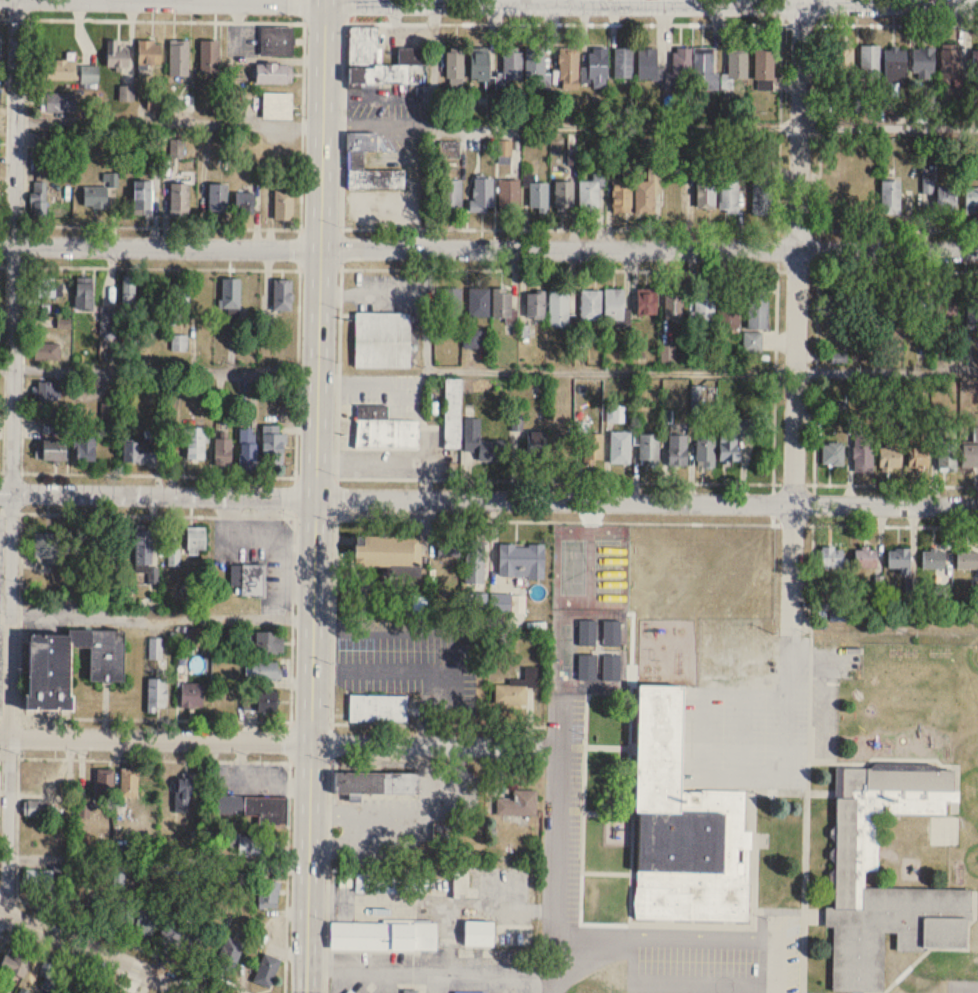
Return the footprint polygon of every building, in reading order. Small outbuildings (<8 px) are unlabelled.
[(293,26),(261,26),(261,56),(293,56),(293,26)] [(349,84),(408,84),(408,65),(429,65),(429,47),(399,47),(399,64),(378,64),(378,27),(349,27),(349,84)] [(120,39),(107,39),(107,67),(129,67),(129,46),(120,46),(120,39)] [(161,40),(139,40),(139,64),(161,64),(161,40)] [(189,40),(171,40),(171,76),(189,77),(189,40)] [(219,40),(200,40),(200,72),(219,72),(219,40)] [(853,42),(834,42),(834,75),(853,75),(853,42)] [(524,45),(542,46),(542,76),(523,75),(524,45)] [(861,79),(880,79),(880,45),(861,45),(861,79)] [(468,46),(487,46),(486,79),(468,78),(468,46)] [(502,46),(520,46),(520,76),(501,76),(502,46)] [(558,46),(576,46),(576,76),(558,75),(558,46)] [(587,46),(606,46),(605,76),(587,75),(587,46)] [(613,46),(631,46),(631,76),(612,76),(613,46)] [(636,46),(655,46),(654,76),(636,76),(636,46)] [(726,46),(744,46),(744,76),(726,76),(726,46)] [(916,46),(915,76),(935,77),(936,47),(916,46)] [(463,87),(463,47),(447,47),(447,87),(463,87)] [(753,47),(771,47),(771,77),(753,77),(753,47)] [(907,47),(886,47),(886,82),(907,81),(907,47)] [(941,77),(961,77),(961,48),(941,48),(941,77)] [(671,50),(689,50),(689,80),(671,80),(671,50)] [(692,51),(710,51),(709,81),(691,81),(692,51)] [(76,80),(76,59),(42,59),(42,80),(76,80)] [(292,83),(292,63),(255,63),(255,83),(292,83)] [(98,83),(98,65),(81,65),(81,83),(98,83)] [(264,118),(293,118),(293,92),(264,92),(264,118)] [(41,112),(75,112),(75,93),(41,93),(41,112)] [(347,189),(405,189),(405,170),(365,170),(365,151),(375,151),(375,132),(347,133),(347,189)] [(37,146),(50,146),(50,133),(37,133),(37,146)] [(751,178),(757,178),(757,166),(770,167),(769,212),(750,212),(751,178)] [(612,213),(632,213),(632,178),(620,178),(620,167),(612,167),(612,213)] [(472,209),(493,209),(493,178),(472,178),(472,209)] [(462,179),(445,179),(444,206),(462,206),(462,179)] [(578,179),(598,179),(597,210),(577,210),(578,179)] [(633,179),(653,179),(653,212),(633,212),(633,179)] [(134,214),(153,214),(153,180),(134,180),(134,214)] [(499,209),(519,209),(519,180),(499,180),(499,209)] [(697,210),(716,210),(716,180),(697,180),(697,210)] [(901,214),(901,180),(881,180),(881,214),(901,214)] [(46,221),(47,182),(33,181),(32,221),(46,221)] [(574,212),(574,181),(555,181),(555,212),(574,212)] [(719,213),(739,213),(739,181),(719,181),(719,213)] [(530,208),(548,208),(548,182),(530,182),(530,208)] [(167,216),(189,216),(189,183),(167,183),(167,216)] [(209,184),(209,218),(227,218),(227,184),(209,184)] [(109,186),(84,186),(84,208),(109,208),(109,186)] [(957,187),(937,187),(937,211),(957,211),(957,187)] [(966,187),(966,213),(977,213),(977,187),(966,187)] [(848,208),(848,188),(828,188),(828,208),(848,208)] [(275,220),(294,220),(294,190),(275,190),(275,220)] [(254,201),(247,201),(247,194),(238,194),(237,219),(254,219),(254,201)] [(136,275),(123,275),(123,305),(136,305),(136,275)] [(93,277),(76,277),(76,310),(93,310),(93,277)] [(33,297),(63,297),(63,278),(33,278),(33,297)] [(241,278),(222,278),(222,310),(230,310),(230,321),(241,321),(241,278)] [(293,279),(274,279),(274,311),(293,311),(293,279)] [(189,314),(189,286),(170,286),(170,325),(183,325),(183,314),(189,314)] [(467,286),(487,286),(487,315),(467,315),(467,286)] [(491,286),(504,286),(504,291),(510,291),(510,307),(516,307),(515,321),(503,321),(503,315),(491,315),(491,286)] [(603,286),(622,287),(622,318),(602,318),(603,286)] [(693,286),(714,287),(713,318),(693,317),(693,286)] [(579,287),(600,288),(599,319),(579,318),(579,287)] [(717,287),(738,287),(737,326),(717,326),(717,287)] [(462,288),(442,288),(442,322),(462,322),(462,288)] [(534,291),(534,288),(543,288),(543,317),(531,317),(531,314),(524,314),(524,291),(534,291)] [(547,288),(567,288),(567,325),(547,325),(547,288)] [(747,288),(767,289),(766,327),(746,326),(747,288)] [(637,316),(657,316),(657,289),(637,289),(637,316)] [(898,289),(880,289),(880,325),(898,325),(898,289)] [(847,291),(828,291),(828,323),(847,323),(847,291)] [(666,321),(683,321),(683,295),(666,295),(666,321)] [(933,314),(933,295),(913,295),(913,314),(933,314)] [(938,295),(938,318),(957,318),(958,295),(938,295)] [(966,296),(966,325),(977,325),(977,296),(966,296)] [(117,334),(117,308),(101,308),(101,334),(117,334)] [(355,368),(411,368),(411,313),(355,313),(355,368)] [(480,331),(465,331),(465,347),(480,347),(480,331)] [(188,335),(172,335),(172,352),(188,352),(188,335)] [(60,343),(35,343),(35,361),(60,361),(60,343)] [(461,379),(446,379),(446,449),(461,449),(461,379)] [(60,382),(38,382),(38,401),(60,401),(60,382)] [(389,405),(355,405),(355,449),(419,449),(419,420),(389,420),(389,405)] [(480,418),(464,418),(465,452),(480,452),(480,461),(506,461),(506,440),(480,440),(480,418)] [(59,433),(59,420),(43,420),(43,433),(59,433)] [(738,436),(754,436),(754,420),(720,420),(720,463),(738,463),(738,436)] [(285,433),(278,433),(277,427),(264,427),(265,468),(286,468),(285,433)] [(974,427),(974,442),(963,442),(963,468),(977,468),(977,427),(974,427)] [(186,460),(207,460),(207,428),(186,428),(186,460)] [(240,470),(256,471),(257,428),(240,428),(240,470)] [(922,428),(910,428),(910,468),(929,468),(929,444),(922,444),(922,428)] [(880,448),(880,470),(902,470),(902,429),(886,429),(886,448),(880,448)] [(96,461),(96,431),(76,431),(76,461),(96,461)] [(631,464),(631,432),(612,432),(612,464),(631,464)] [(855,472),(873,472),(873,432),(855,432),(855,472)] [(603,433),(577,433),(577,465),(603,465),(603,433)] [(659,465),(659,434),(639,434),(639,465),(659,465)] [(669,435),(669,467),(688,467),(688,435),(669,435)] [(697,435),(697,466),(716,466),(716,435),(697,435)] [(233,439),(216,439),(216,466),(233,466),(233,439)] [(66,461),(66,440),(43,440),(43,450),(35,450),(35,461),(66,461)] [(123,440),(123,463),(156,463),(156,441),(123,440)] [(957,440),(938,440),(938,471),(957,471),(957,440)] [(844,466),(844,443),(823,443),(823,466),(844,466)] [(187,528),(187,554),(206,554),(206,528),(187,528)] [(158,569),(153,569),(153,530),(136,530),(136,570),(151,570),(151,581),(158,581),(158,569)] [(64,558),(63,533),(34,533),(34,558),(64,558)] [(421,537),(355,536),(355,566),(421,567),(421,537)] [(439,557),(460,557),(460,540),(439,540),(439,557)] [(466,584),(484,584),(484,540),(466,540),(466,584)] [(545,579),(545,544),(499,544),(499,579),(545,579)] [(819,547),(840,547),(840,565),(819,565),(819,547)] [(854,547),(875,547),(875,565),(854,565),(854,547)] [(887,548),(908,548),(908,566),(887,566),(887,548)] [(922,548),(943,549),(943,567),(922,566),(922,548)] [(956,549),(977,550),(977,568),(956,567),(956,549)] [(169,566),(180,566),(180,550),(169,550),(169,566)] [(265,565),(232,565),(232,596),(265,596),(265,565)] [(113,598),(113,573),(93,573),(93,598),(113,598)] [(597,620),(580,620),(580,646),(597,646),(597,620)] [(622,621),(604,621),(604,647),(622,647),(622,621)] [(28,635),(27,711),(71,711),(72,654),(90,655),(90,682),(124,683),(125,631),(71,630),(70,635),(28,635)] [(283,654),(283,632),(256,632),(256,654),(283,654)] [(596,655),(580,655),(580,680),(596,680),(596,655)] [(603,680),(620,680),(620,655),(603,655),(603,680)] [(279,680),(279,662),(249,662),(249,680),(279,680)] [(167,679),(148,679),(148,711),(167,711),(167,679)] [(203,707),(203,683),(182,683),(182,707),(203,707)] [(526,685),(496,685),(496,705),(526,705),(526,685)] [(636,872),(681,872),(680,888),(635,887),(635,919),(745,921),(748,791),(681,790),(683,687),(640,686),(636,872)] [(277,713),(277,695),(243,695),(243,713),(277,713)] [(350,722),(407,722),(408,695),(350,695),(350,722)] [(138,798),(138,769),(120,769),(120,798),(138,798)] [(419,794),(419,772),(335,772),(335,794),(419,794)] [(114,773),(97,773),(97,802),(114,802),(114,773)] [(198,774),(175,774),(175,812),(189,812),(189,792),(198,792),(198,774)] [(883,952),(883,992),(831,992),(831,914),(832,802),(845,802),(845,774),(953,775),(953,812),(867,811),(866,890),(972,891),(972,952),(883,952)] [(537,790),(516,790),(516,799),(497,799),(497,815),(537,815),(537,790)] [(288,797),(221,795),(221,814),(264,815),(264,825),(287,825),(288,797)] [(49,800),(25,800),(25,817),(49,817),(49,800)] [(90,804),(79,804),(79,817),(90,817),(90,804)] [(277,836),(231,835),(231,855),(277,856),(277,836)] [(26,889),(54,889),(54,870),(26,870),(26,889)] [(424,875),(356,874),(356,893),(424,893),(424,875)] [(258,909),(279,909),(279,881),(258,881),(258,909)] [(153,936),(159,910),(140,905),(140,903),(120,898),(112,928),(131,933),(132,931),(153,936)] [(160,945),(192,951),(198,924),(165,918),(160,945)] [(331,951),(437,950),(436,922),(331,923),(331,951)] [(494,946),(494,922),(465,922),(465,946),(494,946)] [(215,966),(231,973),(244,943),(229,936),(215,966)] [(3,971),(24,979),(31,960),(9,952),(3,971)] [(253,981),(268,987),(281,958),(266,952),(253,981)]
